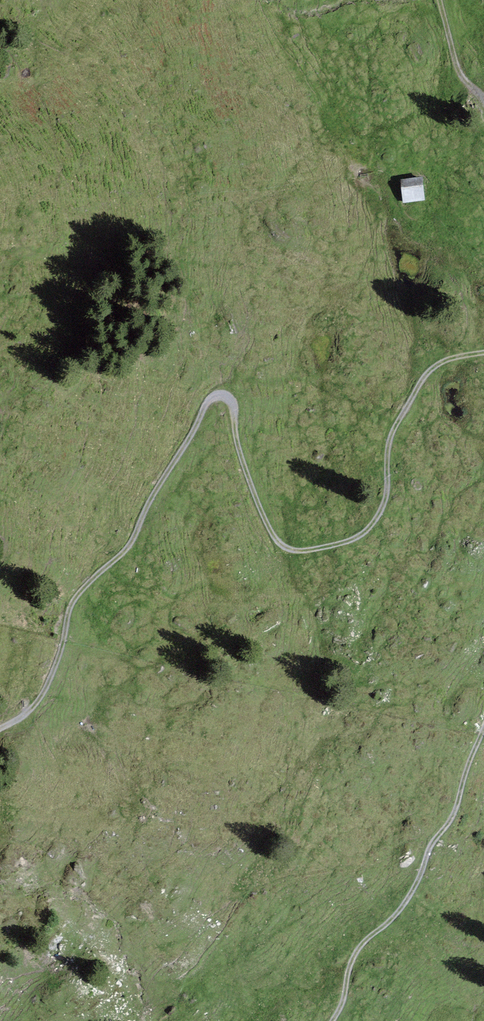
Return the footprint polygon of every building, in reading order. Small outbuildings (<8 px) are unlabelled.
[(422,182),(402,183),(403,203),(423,202),(422,182)]
